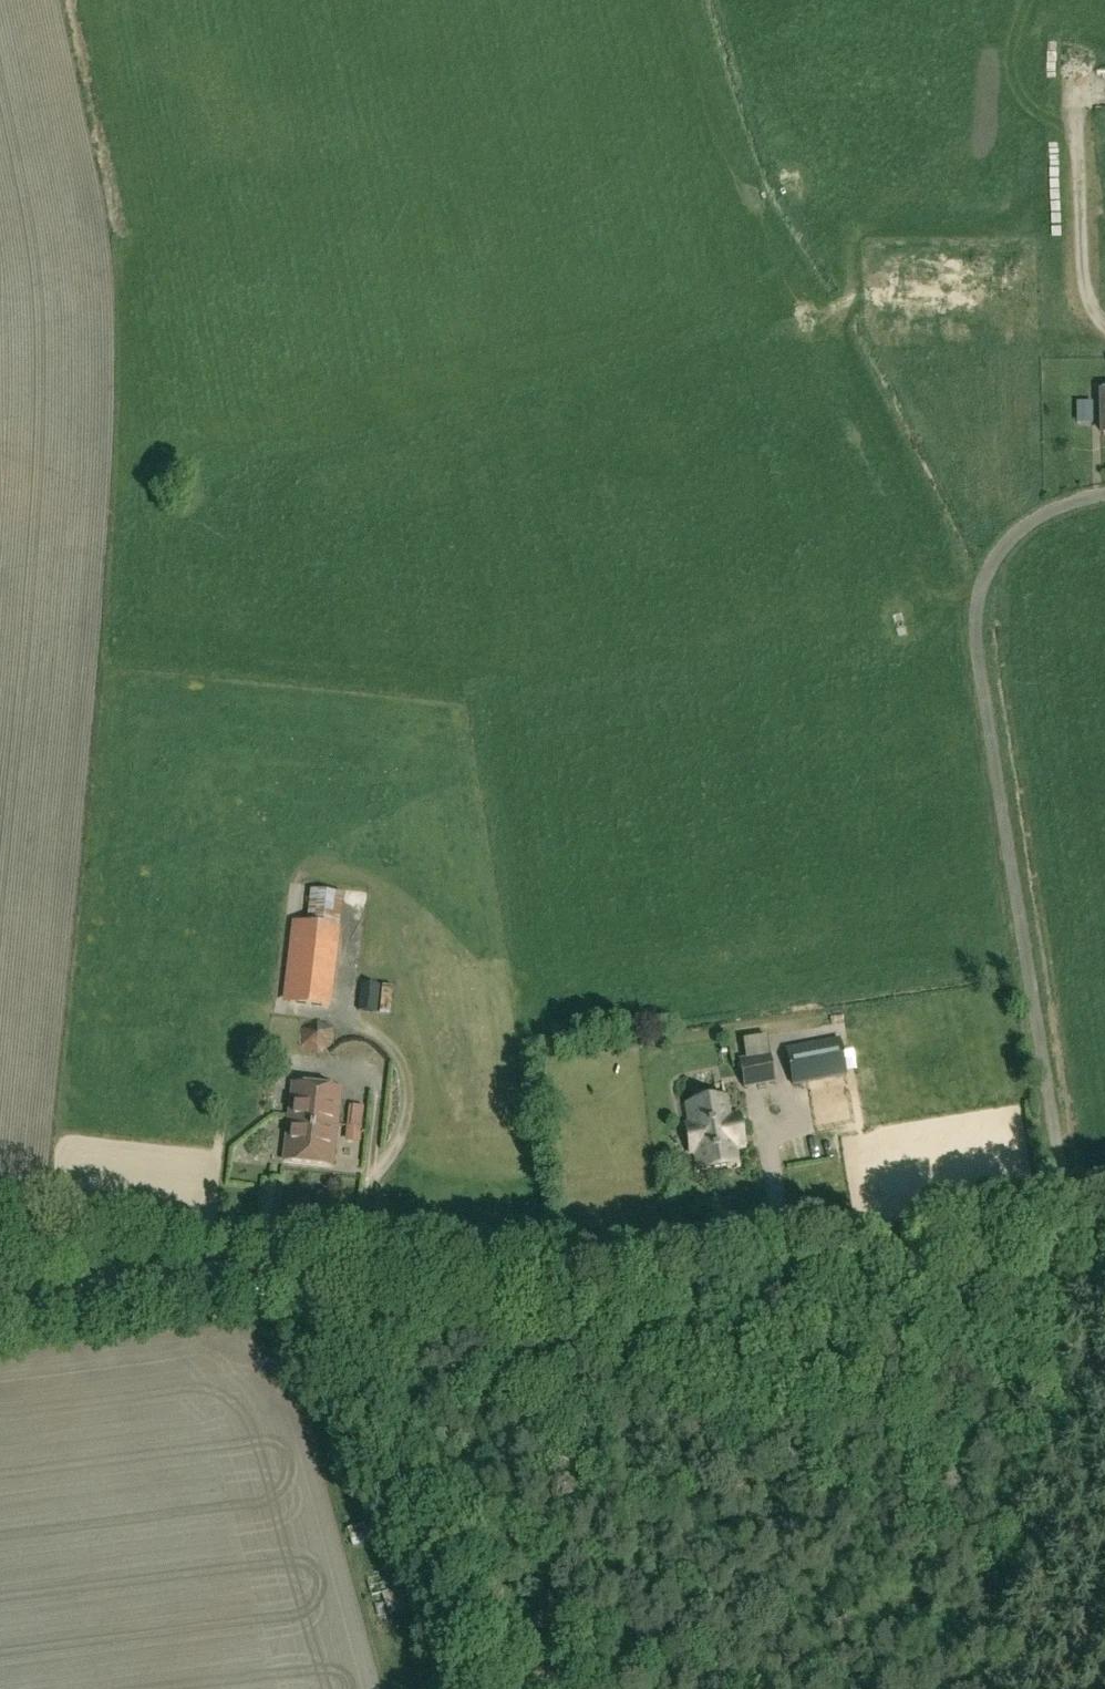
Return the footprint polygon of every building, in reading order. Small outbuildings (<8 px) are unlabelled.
[(302,890),(301,922),(334,923),(335,892),(302,890)] [(310,978),(293,976),(290,1002),(307,1005),(310,978)] [(361,984),(357,1011),(377,1013),(380,986),(361,984)] [(786,1050),(793,1085),(846,1075),(839,1040),(786,1050)] [(742,1061),(746,1083),(776,1077),(771,1055),(742,1061)] [(332,1167),(337,1128),(341,1090),(293,1084),(284,1161),(332,1167)] [(739,1160),(736,1143),(745,1141),(745,1139),(740,1140),(739,1134),(744,1133),(740,1113),(730,1115),(727,1098),(721,1099),(720,1098),(695,1103),(695,1104),(689,1105),(692,1124),(699,1122),(704,1147),(697,1148),(700,1167),(707,1166),(707,1167),(733,1162),(732,1161),(739,1160)] [(339,1118),(338,1133),(354,1135),(356,1120),(339,1118)]
